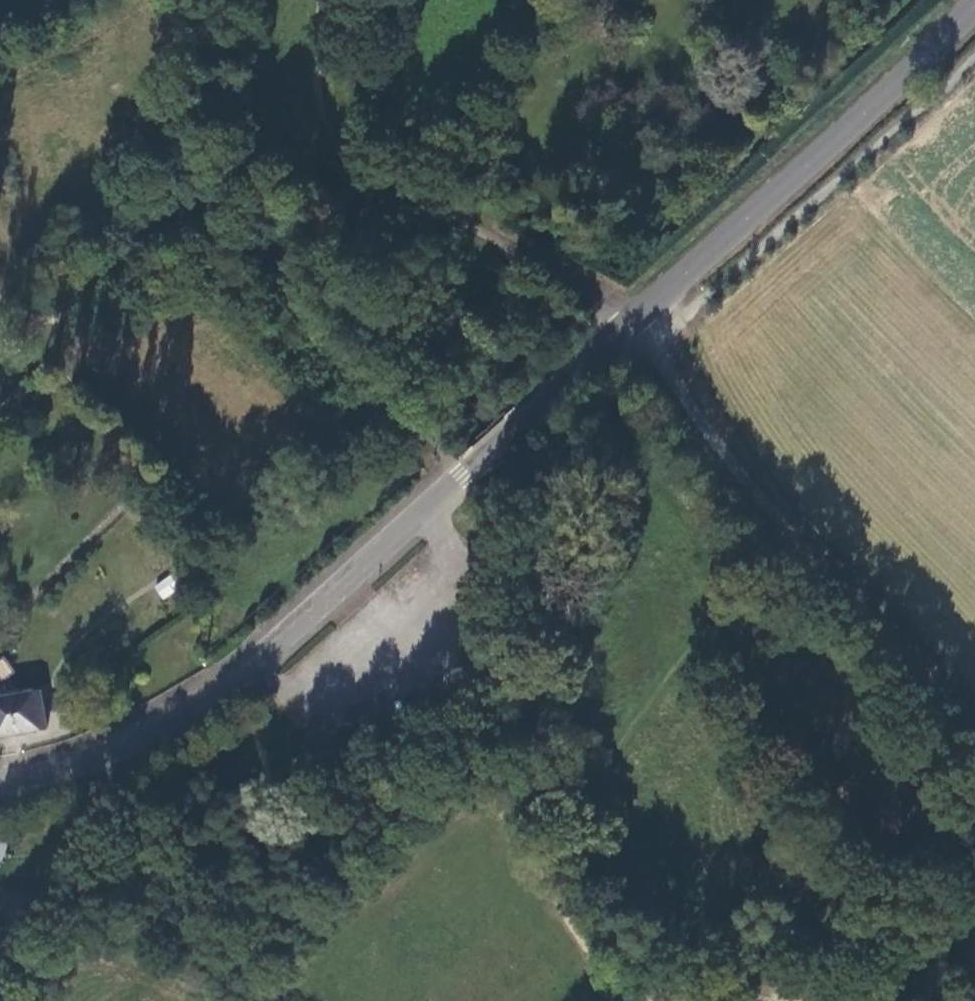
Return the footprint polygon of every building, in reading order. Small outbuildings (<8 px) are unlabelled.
[(171,575),(154,584),(161,599),(179,591),(171,575)] [(14,672),(3,656),(0,658),(0,679),(1,680),(14,672)] [(0,697),(0,733),(0,734),(41,725),(36,690),(0,697)] [(0,836),(0,857),(1,858),(8,839),(0,836)]
